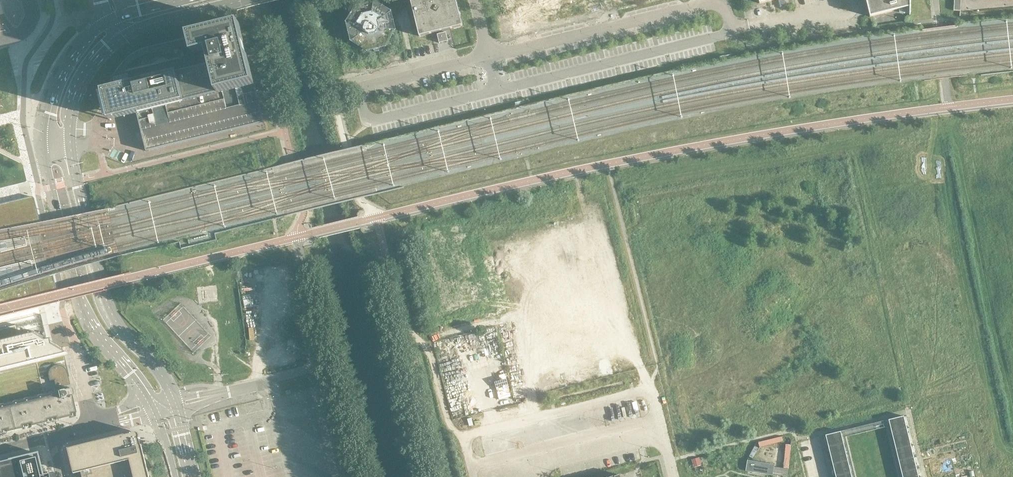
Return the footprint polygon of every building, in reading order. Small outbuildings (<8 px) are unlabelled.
[(391,10),(384,6),(375,0),(355,5),(345,22),(350,41),(367,51),(373,49),(375,52),(379,50),(380,48),(386,46),(396,29),(391,10)] [(419,36),(439,31),(439,33),(437,34),(439,43),(448,41),(446,32),(443,32),(443,30),(462,26),(456,0),(410,0),(419,36)] [(870,17),(907,7),(909,15),(910,15),(910,5),(910,2),(910,0),(865,0),(870,17)] [(242,32),(240,24),(181,38),(147,46),(146,47),(145,47),(144,47),(143,48),(142,48),(141,48),(140,49),(139,49),(138,49),(137,50),(136,50),(136,51),(135,51),(134,51),(134,52),(133,52),(133,53),(132,53),(131,54),(129,55),(128,55),(128,56),(127,56),(126,57),(125,58),(125,59),(124,59),(123,60),(122,61),(122,62),(121,62),(121,63),(120,64),(119,65),(118,66),(118,67),(117,68),(116,69),(116,70),(115,71),(114,72),(114,73),(113,74),(112,75),(112,76),(111,78),(111,79),(110,80),(109,82),(109,83),(110,83),(115,85),(114,87),(114,88),(108,89),(102,91),(103,93),(100,94),(102,99),(106,118),(109,118),(110,120),(137,114),(146,151),(205,136),(264,122),(255,87),(248,58),(242,32)] [(29,197),(0,204),(0,318),(58,304),(32,199),(29,197)] [(4,433),(7,432),(69,417),(64,397),(65,397),(66,396),(66,394),(65,392),(65,390),(63,390),(62,390),(61,387),(63,387),(61,379),(62,379),(55,350),(47,345),(41,346),(39,340),(28,334),(12,338),(9,327),(8,328),(8,327),(0,329),(0,434),(4,433)] [(888,419),(885,420),(899,476),(918,476),(903,416),(888,419)] [(843,430),(825,435),(835,476),(855,476),(843,430)] [(140,439),(140,438),(139,438),(139,437),(139,436),(139,435),(139,434),(138,433),(137,432),(136,432),(135,432),(134,432),(133,433),(132,433),(132,434),(132,433),(131,433),(131,434),(125,435),(125,434),(123,435),(124,436),(111,439),(111,438),(109,438),(110,439),(97,442),(97,441),(95,441),(96,442),(83,445),(83,444),(68,448),(74,473),(81,471),(82,476),(149,476),(147,470),(148,470),(148,469),(147,469),(144,456),(145,456),(144,455),(143,455),(141,446),(142,446),(142,445),(141,445),(140,439)] [(782,436),(758,442),(759,446),(783,441),(782,436)] [(755,445),(749,456),(754,458),(759,447),(755,445)] [(47,473),(41,474),(35,453),(0,461),(0,476),(48,476),(47,473)] [(699,457),(691,459),(694,467),(702,465),(701,462),(700,461),(700,460),(699,458),(699,457)] [(747,471),(772,475),(774,465),(774,464),(747,460),(745,471),(747,471)] [(620,474),(617,467),(616,465),(615,464),(611,466),(611,469),(614,476),(621,476),(620,474)] [(611,468),(609,465),(604,467),(605,470),(608,476),(614,476),(611,468)] [(605,470),(603,467),(598,469),(599,472),(601,476),(607,476),(605,470)] [(599,471),(597,468),(592,470),(593,473),(594,476),(601,476),(599,471)]
